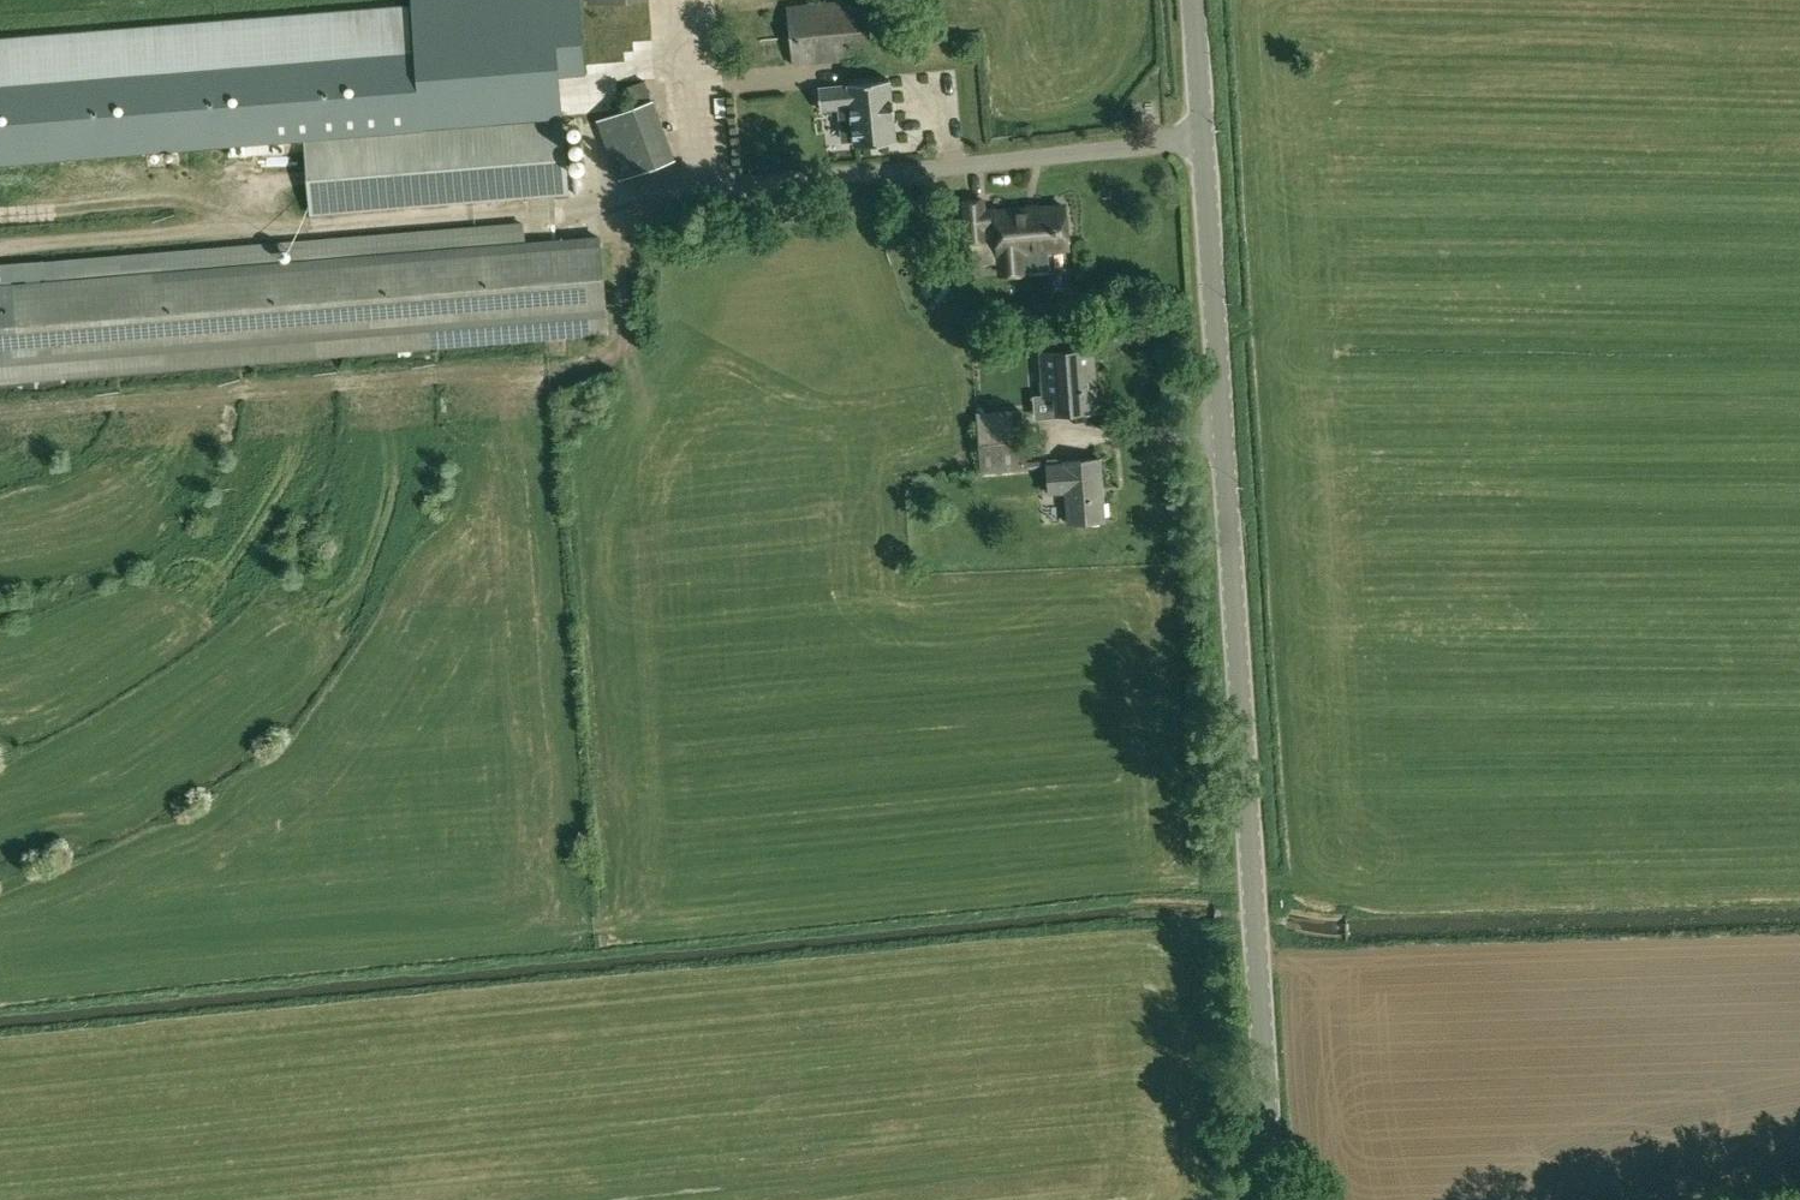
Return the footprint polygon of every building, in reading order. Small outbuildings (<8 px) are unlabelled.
[(865,0),(844,0),(806,4),(806,8),(789,10),(794,64),(870,56),(865,0)] [(855,145),(896,141),(893,114),(895,113),(894,101),(892,101),(890,79),(818,86),(820,108),(851,105),(855,145)] [(513,80),(329,89),(330,115),(514,106),(513,80)] [(623,89),(630,107),(599,119),(622,179),(676,159),(653,98),(646,80),(623,89)] [(566,192),(561,121),(309,140),(314,212),(495,198),(496,212),(526,210),(525,195),(566,192)] [(1024,250),(1068,246),(1065,206),(995,211),(996,213),(984,214),(982,199),(965,200),(968,241),(970,241),(971,255),(981,264),(1001,262),(1002,273),(1025,272),(1024,250)] [(545,225),(560,228),(563,213),(548,210),(545,225)] [(599,237),(0,285),(0,382),(607,333),(599,237)] [(1025,305),(1027,323),(1056,321),(1055,303),(1025,305)] [(1060,413),(1097,410),(1092,348),(1041,351),(1045,396),(1059,395),(1060,413)] [(1024,440),(1022,410),(997,412),(978,414),(977,414),(979,443),(1024,440)] [(1074,431),(1074,419),(1052,418),(1051,431),(1074,431)] [(981,472),(1002,470),(1026,468),(1024,440),(979,443),(981,472)] [(1105,520),(1100,458),(1064,461),(1064,463),(1047,464),(1049,493),(1066,492),(1068,523),(1105,520)]
